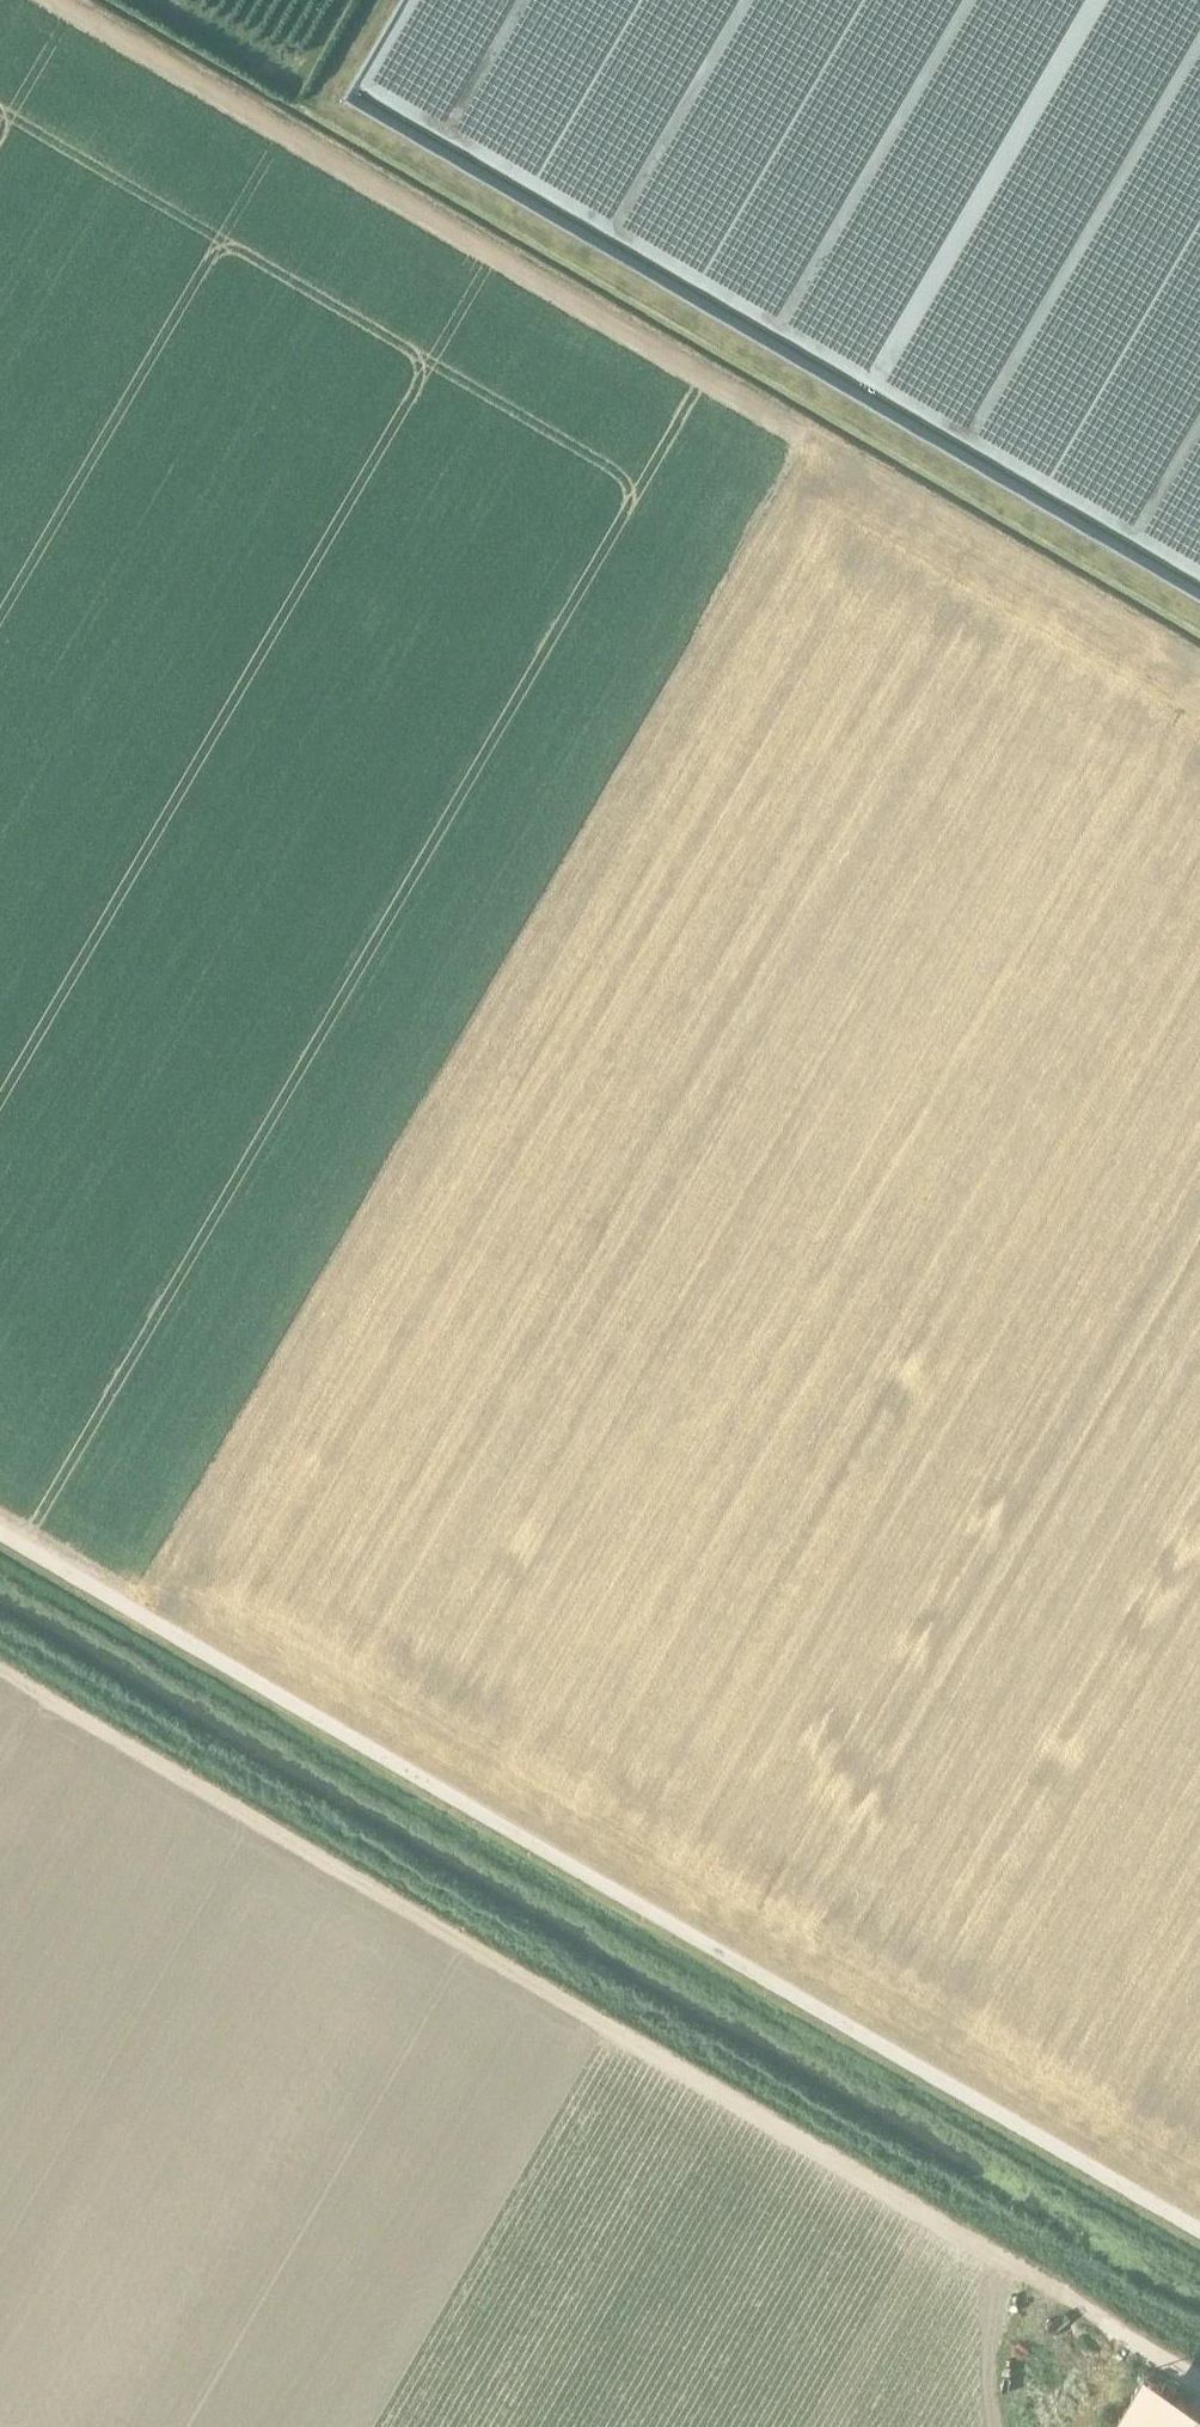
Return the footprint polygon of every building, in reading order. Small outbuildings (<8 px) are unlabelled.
[(1029,2334),(1012,2337),(1015,2354),(1032,2351),(1029,2334)] [(1143,2371),(1110,2426),(1199,2426),(1199,2404),(1143,2371)]
